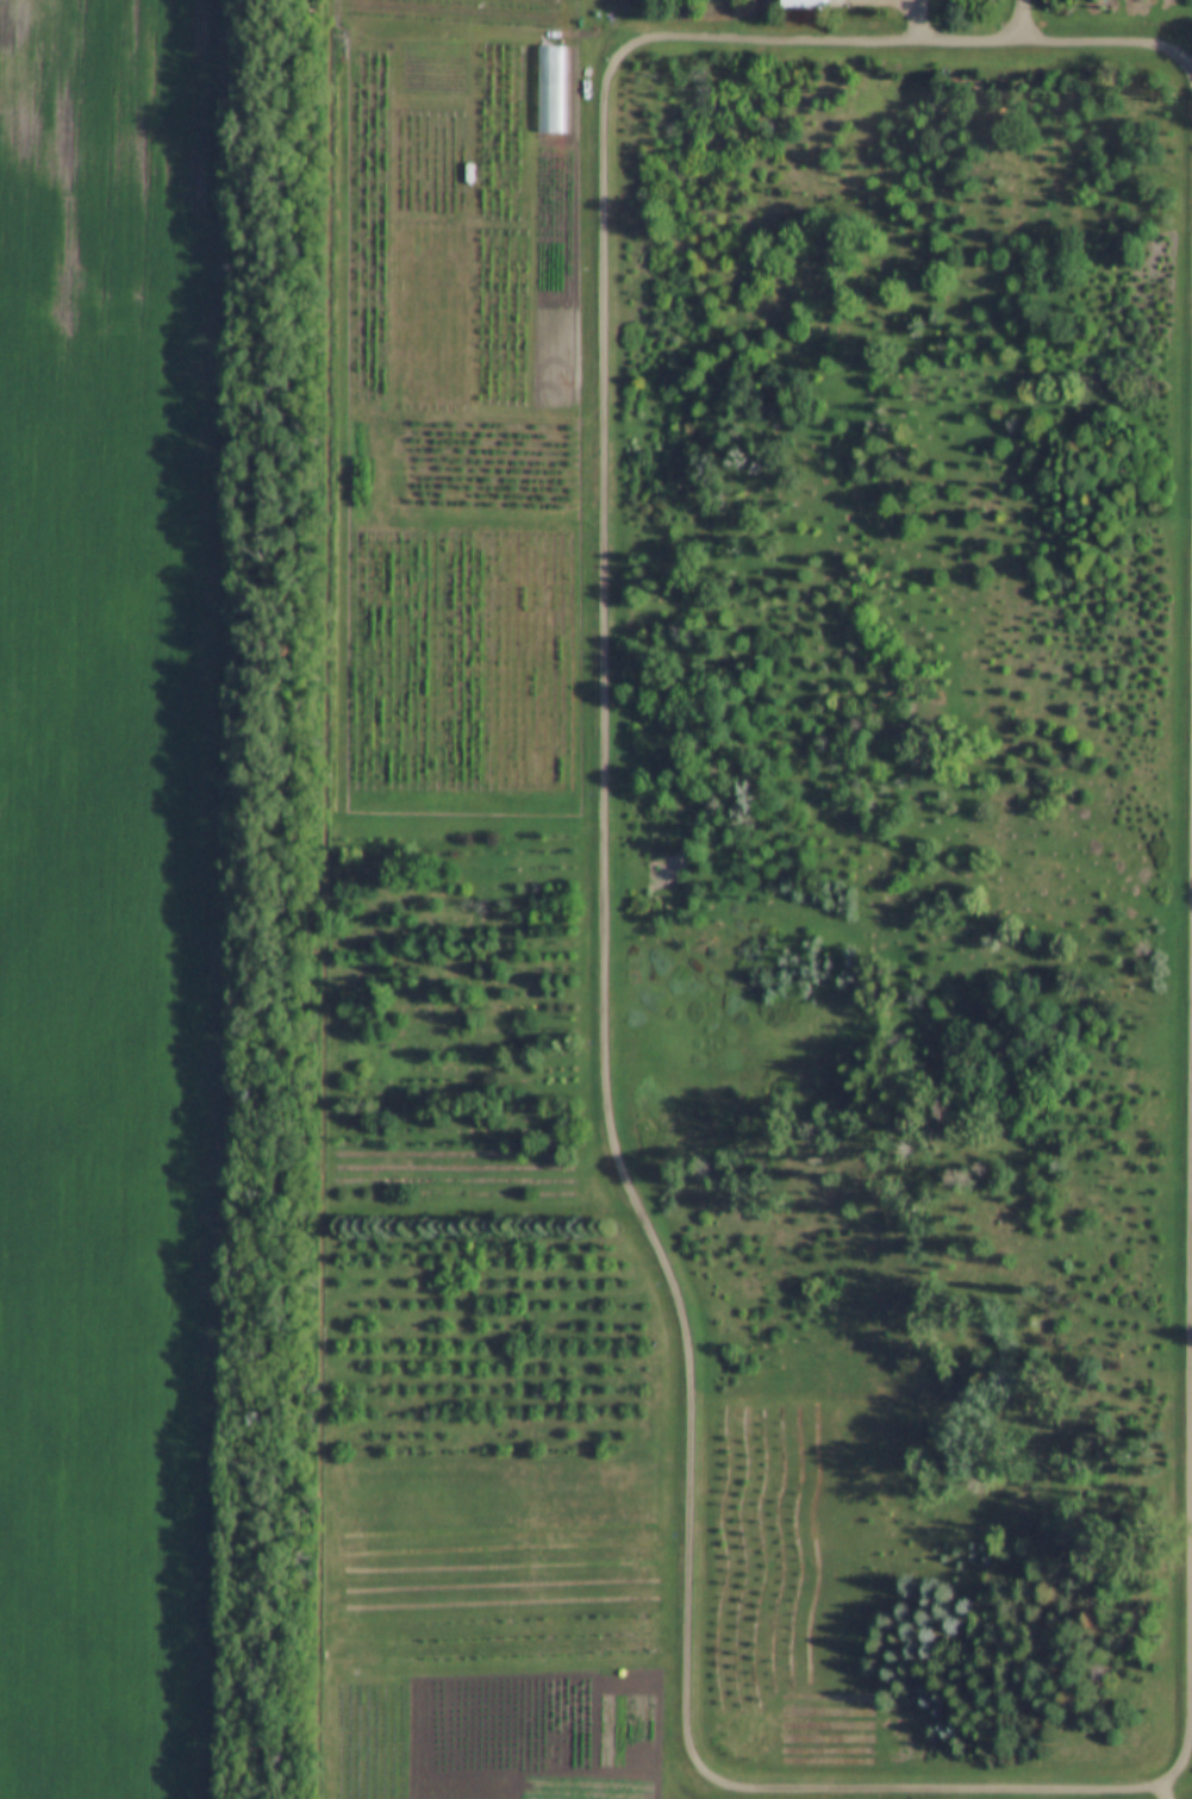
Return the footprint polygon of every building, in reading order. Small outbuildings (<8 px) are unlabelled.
[(775,10),(775,0),(824,0),(824,10),(775,10)]
